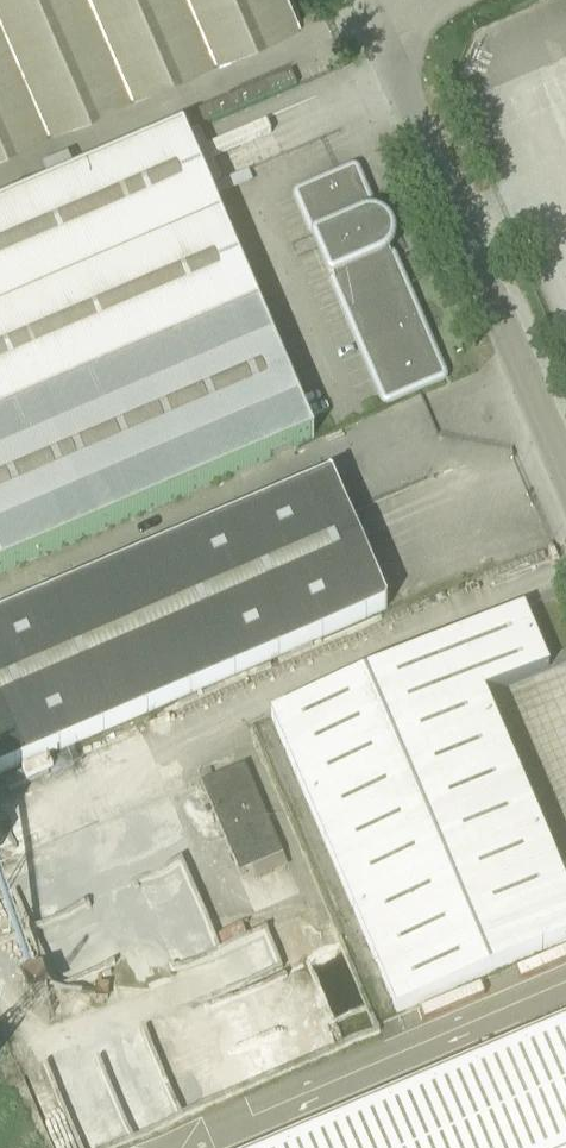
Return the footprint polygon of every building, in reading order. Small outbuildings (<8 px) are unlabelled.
[(300,11),(295,0),(0,0),(0,139),(300,11)] [(182,134),(76,179),(72,170),(47,181),(50,190),(0,211),(0,575),(313,441),(315,439),(315,437),(298,400),(214,203),(252,186),(248,174),(222,185),(205,146),(199,130),(186,136),(185,135),(184,133),(182,134)] [(376,220),(375,217),(355,173),(337,180),(298,197),(321,250),(386,404),(401,397),(418,390),(444,379),(388,248),(387,249),(382,244),(385,242),(387,238),(386,233),(383,229),(378,227),(375,227),(375,223),(375,221),(376,220)] [(387,611),(388,610),(388,609),(388,608),(348,516),(333,481),(332,480),(330,480),(0,621),(0,776),(385,612),(386,612),(387,612),(387,611)] [(524,611),(272,719),(398,1014),(565,942),(565,890),(484,698),(550,670),(524,611)] [(284,856),(245,766),(202,785),(240,875),(284,856)] [(220,944),(186,858),(130,880),(152,936),(163,931),(169,947),(162,949),(168,964),(220,944)] [(281,1147),(565,1147),(565,1026),(281,1147)]
